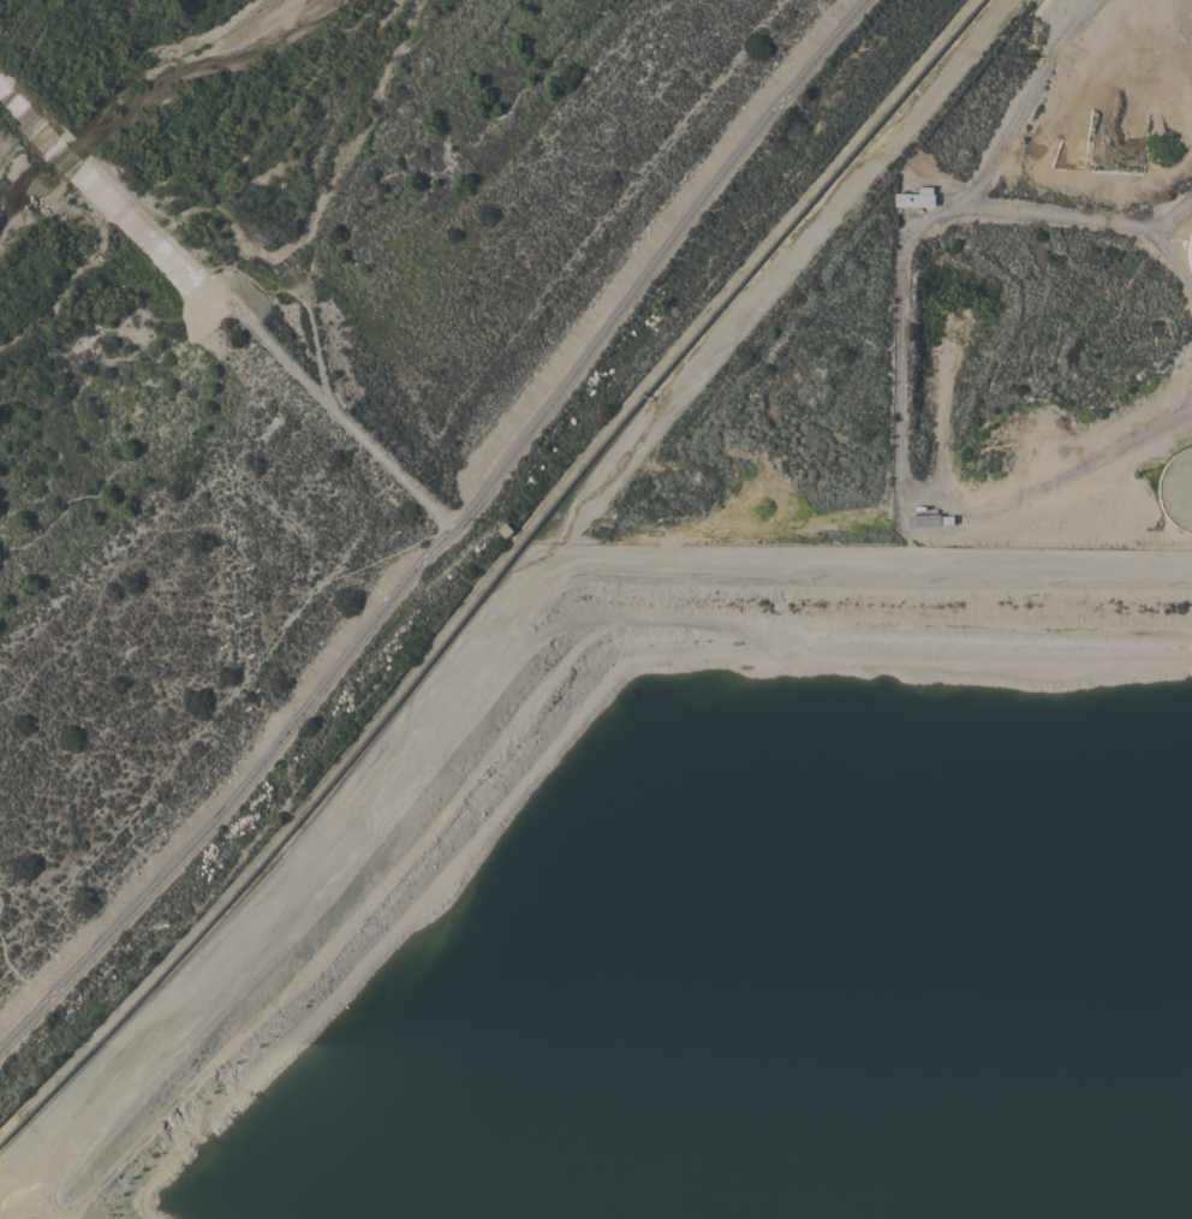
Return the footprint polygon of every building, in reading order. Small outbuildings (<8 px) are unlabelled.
[(893,206),(894,194),(917,194),(917,186),(931,186),(931,194),(932,194),(932,207),(893,206)] [(1185,447),(1191,445),(1191,533),(1187,531),(1180,528),(1173,524),(1168,518),(1163,512),(1160,505),(1157,498),(1156,490),(1156,482),(1158,475),(1162,468),(1166,460),(1172,454),(1178,450),(1185,447)] [(938,513),(938,516),(952,515),(952,524),(938,524),(940,525),(907,527),(907,516),(938,513)]
